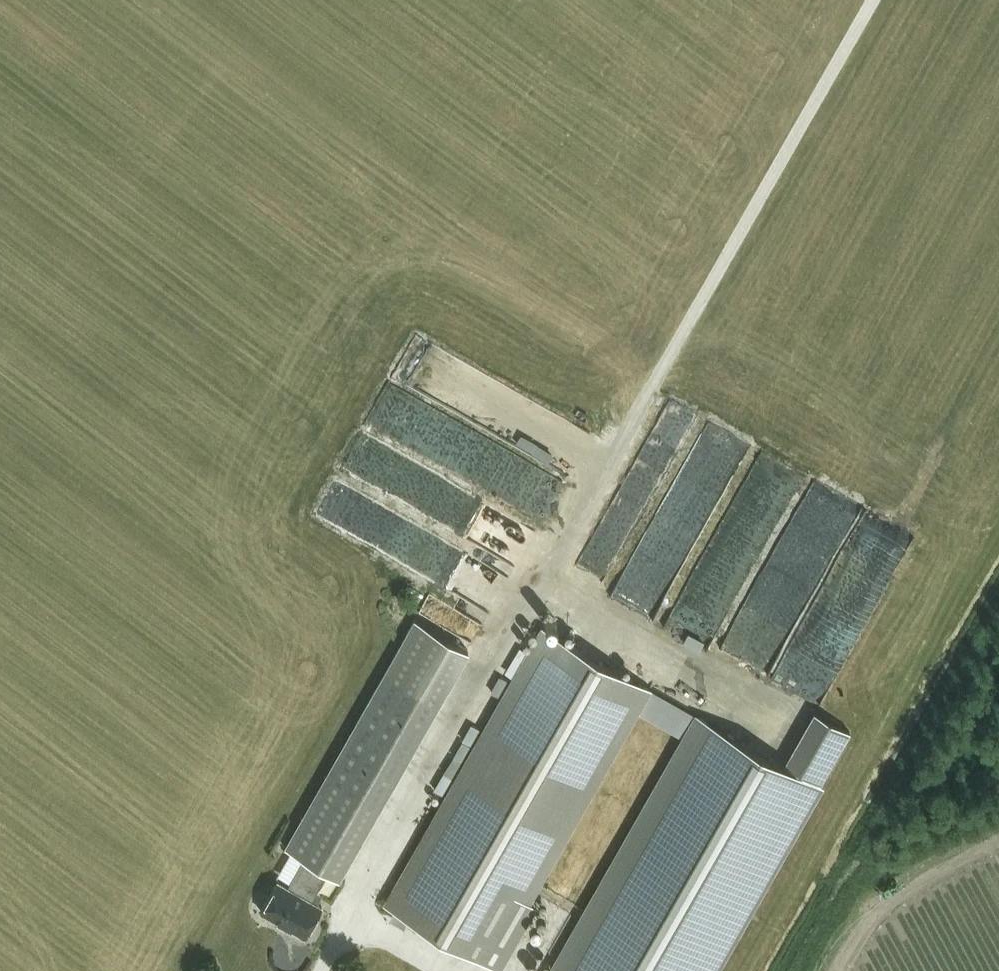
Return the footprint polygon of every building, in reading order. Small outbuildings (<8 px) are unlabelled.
[(814,498),(737,664),(765,677),(842,510),(814,498)] [(844,559),(791,658),(829,679),(883,580),(844,559)] [(468,649),(415,619),(286,847),(305,858),(288,886),(278,880),(261,911),(305,936),(322,905),(312,899),(328,871),(338,877),(468,649)] [(544,628),(387,905),(501,969),(536,906),(527,901),(636,710),(649,688),(544,628)] [(549,970),(718,970),(824,786),(821,784),(784,763),(696,713),(695,714),(649,688),(636,710),(682,737),(549,970)] [(449,771),(440,788),(448,793),(457,775),(449,771)] [(428,794),(420,811),(430,816),(438,799),(428,794)]
